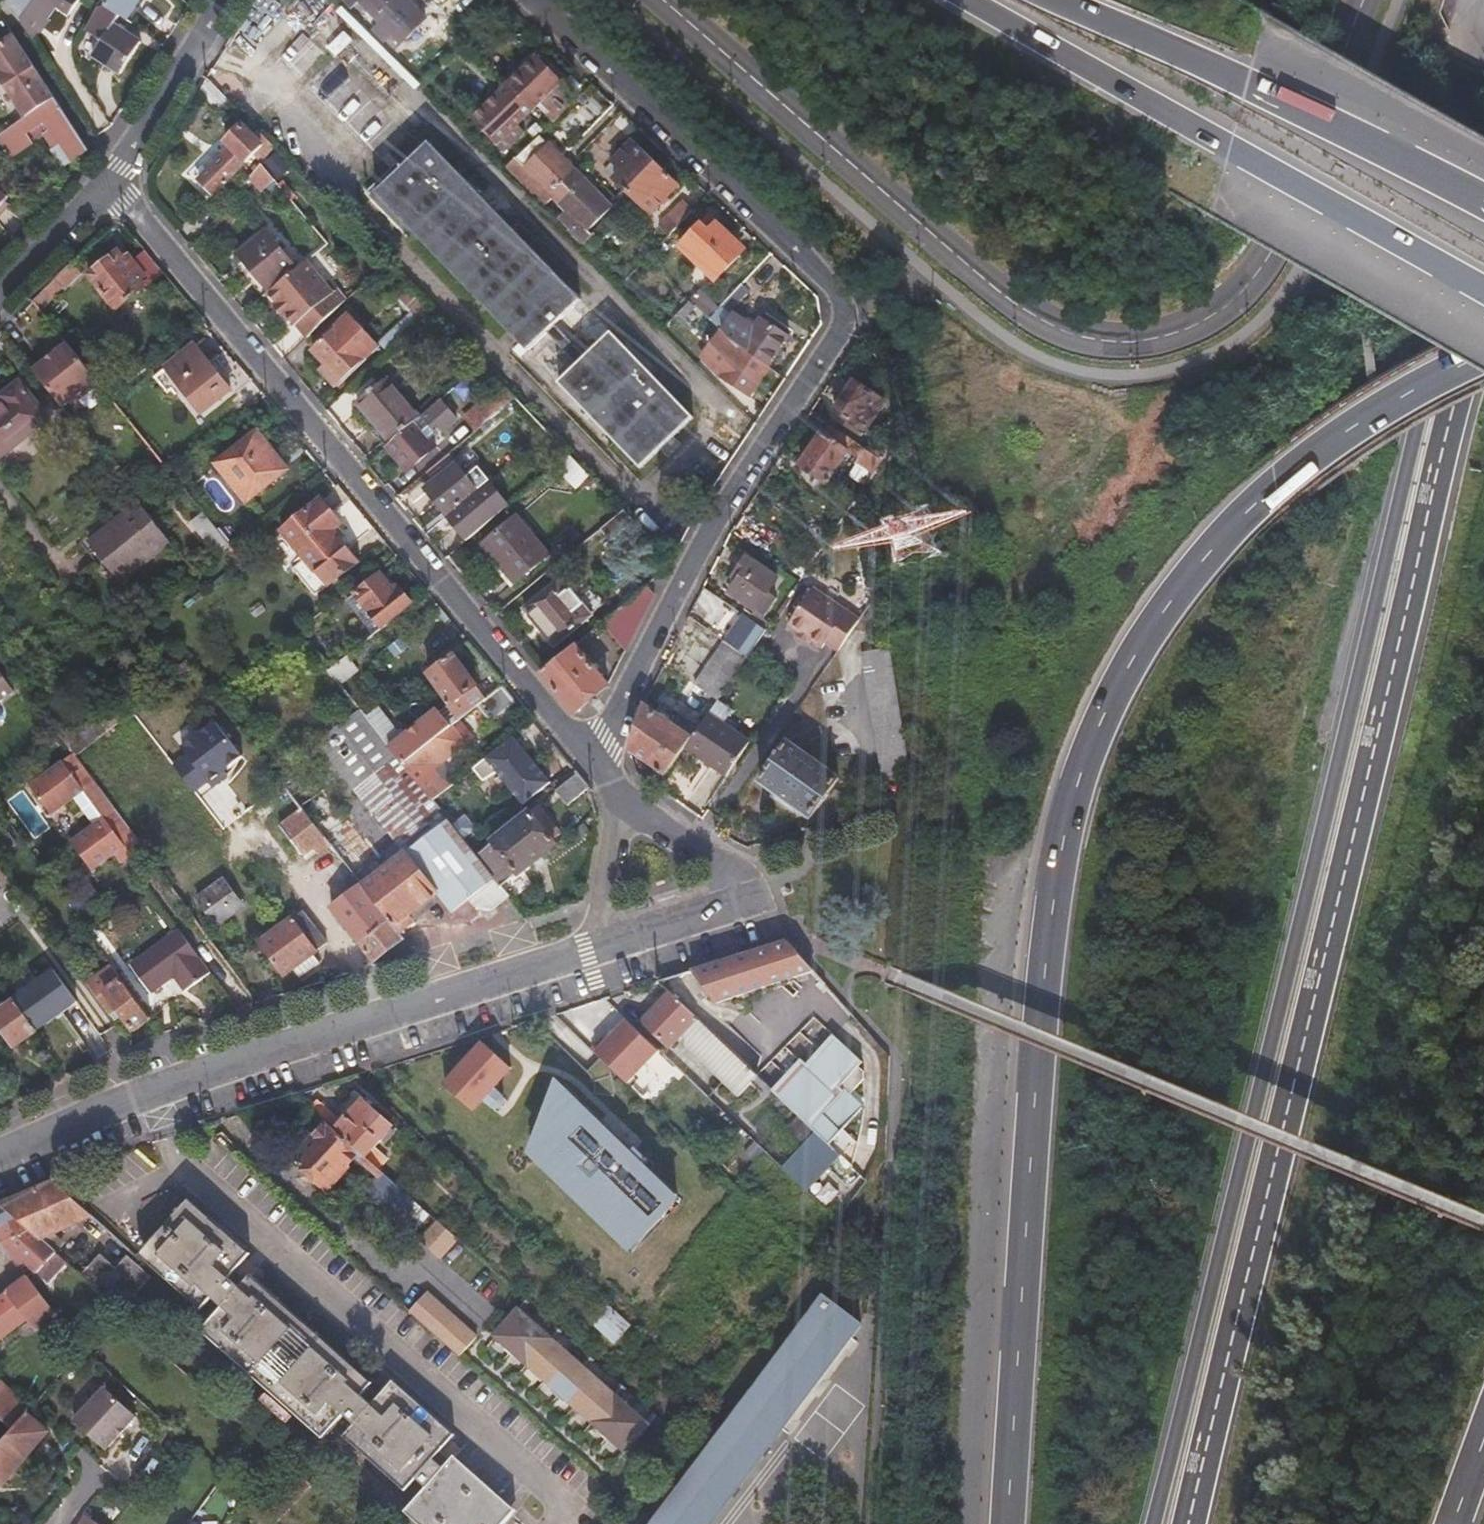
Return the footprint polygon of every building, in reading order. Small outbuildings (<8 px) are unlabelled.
[(32,39),(55,8),(68,18),(80,2),(77,0),(8,0),(7,1),(32,39)] [(140,0),(99,0),(105,4),(113,12),(122,17),(125,19),(140,0)] [(352,10),(360,3),(369,12),(371,15),(382,4),(378,0),(343,0),(352,10)] [(406,0),(378,0),(382,4),(371,15),(381,24),(374,31),(385,43),(393,36),(402,45),(427,21),(406,0)] [(95,12),(82,29),(99,41),(97,43),(100,45),(93,55),(119,75),(141,43),(117,25),(122,17),(113,12),(105,4),(98,8),(95,12)] [(12,38),(0,45),(0,80),(26,119),(54,101),(12,38)] [(534,58),(503,90),(499,94),(512,107),(523,95),(535,107),(537,104),(545,112),(543,114),(552,122),(567,107),(551,91),(559,82),(534,58)] [(209,79),(200,94),(221,116),(233,104),(214,84),(209,79)] [(575,99),(559,82),(551,91),(567,107),(575,99)] [(517,126),(527,115),(535,107),(523,95),(512,107),(499,94),(471,123),(485,136),(504,153),(524,133),(517,126)] [(87,151),(54,101),(26,119),(0,136),(0,144),(10,160),(33,146),(27,136),(45,124),(60,146),(52,151),(61,168),(87,151)] [(579,135),(570,126),(554,142),(562,150),(569,144),(571,144),(579,135)] [(255,157),(263,165),(277,150),(261,133),(255,138),(244,128),(227,144),(232,150),(201,180),(215,195),(255,157)] [(628,192),(655,164),(632,142),(614,162),(624,172),(616,180),(628,192)] [(516,158),(505,168),(534,197),(545,187),(555,198),(559,201),(569,190),(559,180),(571,168),(562,159),(547,144),(524,166),(516,158)] [(662,453),(676,439),(695,421),(612,333),(586,358),(556,327),(582,302),(432,145),(378,196),(528,354),(546,337),(577,368),(558,386),(641,472),(662,453)] [(290,173),(275,157),(263,167),(277,185),(290,173)] [(624,172),(614,162),(605,170),(616,180),(624,172)] [(678,186),(655,164),(628,192),(651,215),(678,186)] [(557,220),(583,246),(593,236),(588,232),(610,209),(571,168),(559,180),(569,190),(559,201),(567,210),(557,220)] [(274,185),(260,169),(247,184),(259,198),(274,185)] [(663,225),(673,234),(694,211),(685,202),(663,225)] [(708,215),(699,223),(707,231),(716,222),(708,215)] [(683,240),(718,274),(737,253),(724,240),(729,235),(728,233),(716,222),(707,231),(699,223),(683,240)] [(297,271),(265,232),(236,255),(251,272),(246,276),(264,297),(297,271)] [(737,253),(742,248),(729,235),(724,240),(737,253)] [(161,271),(144,250),(132,260),(144,275),(137,279),(144,286),(161,271)] [(144,275),(132,260),(126,265),(116,254),(83,281),(111,313),(144,286),(137,279),(144,275)] [(386,264),(380,270),(391,282),(398,276),(386,264)] [(69,265),(31,303),(36,309),(58,288),(61,290),(77,273),(72,268),(69,265)] [(303,342),(342,306),(332,296),(336,293),(307,265),(264,299),(291,332),(294,331),(303,342)] [(731,343),(770,368),(789,338),(760,319),(754,330),(735,318),(730,314),(749,295),(743,289),(711,322),(731,343)] [(720,308),(702,290),(691,301),(700,310),(708,319),(720,308)] [(685,320),(697,308),(691,301),(679,314),(685,320)] [(708,319),(700,310),(694,316),(703,325),(709,319),(708,319)] [(333,393),(377,351),(346,317),(308,352),(323,369),(317,375),(333,393)] [(750,398),(770,368),(731,343),(721,357),(733,365),(723,379),(750,398)] [(67,346),(31,374),(61,411),(96,382),(67,346)] [(230,392),(194,348),(165,371),(201,415),(230,392)] [(2,456),(51,417),(21,381),(1,397),(8,404),(0,411),(0,454),(2,456)] [(414,423),(419,419),(386,381),(357,406),(389,445),(414,423)] [(849,423),(864,433),(884,404),(856,384),(835,413),(849,423)] [(464,419),(476,433),(515,399),(502,385),(464,419)] [(389,445),(385,449),(406,474),(436,448),(414,423),(389,445)] [(859,439),(864,433),(849,423),(845,429),(859,439)] [(859,465),(874,476),(883,462),(870,453),(833,427),(825,437),(822,435),(799,467),(815,478),(822,483),(825,486),(848,454),(861,463),(859,465)] [(258,430),(217,463),(247,500),(287,466),(258,430)] [(685,448),(676,439),(662,453),(670,461),(685,448)] [(883,462),(889,453),(876,445),(870,453),(883,462)] [(484,497),(456,464),(423,491),(447,518),(465,502),(470,508),(484,497)] [(822,483),(815,478),(810,484),(817,489),(822,483)] [(341,527),(318,500),(279,532),(315,575),(347,550),(333,533),(341,527)] [(88,540),(120,580),(169,540),(136,501),(88,540)] [(609,542),(633,521),(624,511),(600,531),(609,542)] [(230,547),(203,513),(190,523),(217,557),(230,547)] [(516,516),(482,545),(514,582),(548,555),(516,516)] [(776,579),(747,558),(732,578),(738,582),(730,593),(754,611),(776,579)] [(394,593),(379,575),(355,596),(379,627),(410,602),(399,588),(394,593)] [(557,580),(520,611),(550,648),(587,617),(557,580)] [(862,620),(814,586),(788,626),(822,650),(826,644),(838,653),(862,620)] [(654,596),(646,587),(602,623),(626,650),(654,596)] [(550,648),(520,611),(516,614),(546,651),(550,648)] [(718,700),(723,693),(766,631),(745,617),(699,685),(718,700)] [(608,683),(575,646),(541,674),(572,712),(608,683)] [(880,784),(906,780),(907,779),(887,654),(861,657),(880,784)] [(447,708),(457,721),(479,703),(485,697),(450,655),(426,676),(450,705),(447,708)] [(348,658),(330,673),(340,686),(358,671),(348,658)] [(14,695),(0,676),(0,704),(14,695)] [(149,696),(136,681),(61,736),(73,752),(149,696)] [(493,720),(517,701),(502,683),(485,697),(479,703),(493,720)] [(723,725),(733,710),(719,700),(708,715),(723,725)] [(629,750),(666,776),(686,746),(699,728),(663,703),(656,713),(644,704),(629,750)] [(397,730),(378,706),(366,715),(388,745),(404,732),(401,727),(397,730)] [(439,712),(390,751),(402,766),(450,726),(439,712)] [(708,715),(699,728),(686,746),(726,777),(750,745),(723,725),(708,715)] [(842,747),(851,735),(828,717),(819,729),(842,747)] [(202,795),(248,752),(216,718),(170,760),(202,795)] [(490,910),(506,898),(502,893),(475,858),(462,840),(431,802),(402,766),(390,751),(367,720),(324,754),(394,844),(403,856),(385,869),(376,858),(354,875),(363,886),(399,932),(413,921),(408,913),(433,894),(439,901),(449,916),(467,901),(474,909),(490,910)] [(457,721),(450,726),(465,744),(472,738),(457,721)] [(443,793),(452,785),(445,776),(439,781),(431,771),(465,744),(450,726),(402,766),(431,802),(443,793)] [(519,734),(476,764),(486,778),(500,769),(523,803),(553,783),(519,734)] [(810,820),(840,782),(788,744),(759,783),(810,820)] [(93,870),(117,853),(139,838),(75,754),(33,786),(53,814),(76,797),(96,824),(73,841),(93,870)] [(325,838),(327,840),(347,825),(337,811),(339,810),(298,758),(276,776),(283,784),(325,838)] [(568,806),(590,789),(577,771),(554,789),(568,806)] [(283,784),(240,818),(282,872),(325,838),(283,784)] [(443,793),(431,802),(462,840),(472,832),(473,831),(443,793)] [(327,840),(354,875),(376,858),(339,810),(337,811),(347,825),(327,840)] [(475,858),(502,893),(558,845),(529,812),(475,858)] [(127,867),(149,851),(139,838),(117,853),(127,867)] [(394,844),(376,858),(385,869),(403,856),(394,844)] [(245,905),(226,880),(199,901),(218,925),(245,905)] [(374,960),(404,938),(399,932),(363,886),(334,908),(374,960)] [(413,921),(439,901),(433,894),(408,913),(413,921)] [(315,952),(333,939),(308,906),(261,942),(261,943),(255,948),(261,957),(267,953),(284,976),(295,968),(302,977),(321,963),(315,952)] [(186,992),(214,972),(182,929),(133,966),(152,992),(174,976),(186,992)] [(713,1003),(809,970),(784,943),(687,973),(713,1003)] [(122,981),(111,966),(87,983),(98,998),(122,981)] [(133,1032),(151,1020),(122,981),(98,998),(97,998),(112,1020),(119,1015),(133,1032)] [(17,1004),(37,1032),(53,1021),(33,992),(17,1004)] [(756,1076),(667,992),(639,1023),(666,1048),(677,1035),(683,1041),(681,1044),(736,1097),(756,1076)] [(37,1032),(17,1004),(14,1001),(0,1012),(0,1028),(15,1048),(37,1032)] [(593,1050),(630,1084),(640,1073),(646,1079),(666,1058),(623,1018),(593,1050)] [(537,1051),(513,1030),(493,1052),(518,1074),(537,1051)] [(840,1155),(844,1158),(848,1153),(840,1145),(849,1137),(842,1129),(861,1109),(841,1088),(863,1064),(836,1036),(807,1065),(801,1060),(772,1091),(797,1114),(813,1129),(840,1155)] [(493,1052),(481,1042),(443,1084),(465,1104),(472,1110),(492,1088),(524,1116),(534,1105),(542,1096),(518,1074),(493,1052)] [(591,1155),(598,1146),(542,1096),(534,1105),(591,1155)] [(363,1158),(390,1127),(361,1101),(333,1132),(363,1158)] [(813,1129),(797,1114),(786,1126),(802,1142),(813,1129)] [(412,1202),(363,1158),(333,1132),(324,1124),(290,1162),(324,1193),(353,1160),(375,1179),(369,1187),(373,1191),(366,1199),(393,1224),(412,1202)] [(780,1166),(807,1191),(840,1155),(813,1129),(802,1142),(780,1166)] [(591,1217),(628,1173),(598,1146),(591,1155),(561,1190),(591,1217)] [(91,1215),(56,1183),(2,1207),(37,1239),(47,1235),(91,1215)] [(2,1207),(0,1208),(0,1238),(16,1266),(24,1261),(32,1271),(54,1254),(37,1239),(2,1207)] [(505,1519),(445,1464),(439,1471),(430,1463),(444,1448),(385,1393),(369,1410),(359,1402),(364,1396),(244,1289),(240,1294),(230,1284),(245,1268),(183,1212),(145,1254),(207,1309),(215,1301),(225,1310),(205,1332),(326,1441),(343,1423),(351,1431),(343,1440),(405,1494),(412,1486),(420,1493),(404,1511),(419,1523),(500,1523),(505,1519)] [(441,1260),(458,1242),(436,1222),(419,1240),(441,1260)] [(47,1235),(37,1239),(54,1254),(67,1266),(74,1259),(47,1235)] [(127,1320),(158,1287),(133,1265),(122,1275),(106,1261),(86,1283),(127,1320)] [(25,1279),(0,1298),(0,1338),(26,1318),(45,1304),(25,1279)] [(479,1336),(428,1290),(409,1311),(460,1357),(479,1336)] [(821,1295),(652,1523),(711,1523),(859,1323),(821,1295)] [(35,1330),(54,1315),(45,1304),(26,1318),(35,1330)] [(632,1326),(610,1306),(593,1325),(615,1345),(632,1326)] [(650,1425),(518,1308),(494,1335),(626,1452),(650,1425)] [(12,1429),(25,1413),(29,1408),(1,1383),(0,1384),(0,1418),(12,1429)] [(107,1450),(137,1418),(104,1388),(75,1420),(107,1450)] [(12,1429),(0,1444),(0,1484),(2,1485),(46,1431),(25,1413),(12,1429)] [(310,1485),(285,1462),(271,1478),(287,1492),(265,1516),(274,1523),(277,1523),(310,1485)] [(86,1515),(80,1523),(99,1523),(86,1515)]
